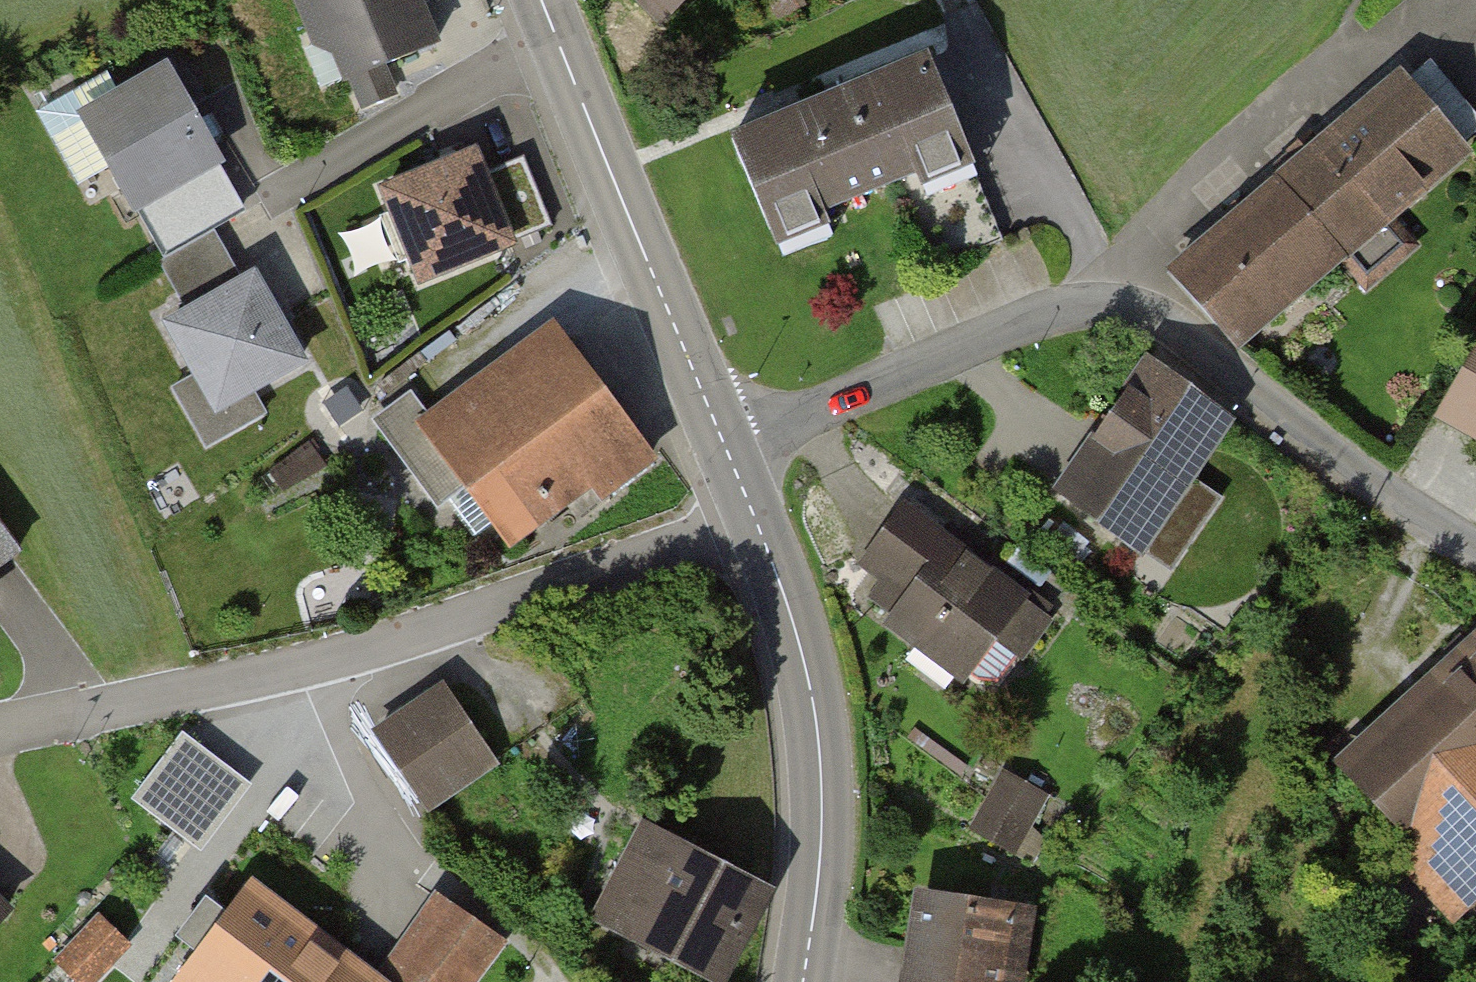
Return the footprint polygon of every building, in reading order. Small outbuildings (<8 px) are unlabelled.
[(328,92),(438,56),(419,0),(298,0),(328,92)] [(651,26),(680,0),(629,0),(651,26)] [(223,173),(168,61),(79,105),(133,216),(223,173)] [(1279,170),(1352,256),(1475,149),(1475,145),(1407,64),(1279,170)] [(928,65),(731,144),(778,261),(925,201),(975,181),(928,65)] [(482,159),(383,194),(417,290),(517,255),(482,159)] [(1279,170),(1174,258),(1247,344),(1352,256),(1279,170)] [(258,278),(162,329),(211,421),(307,371),(258,278)] [(642,464),(551,333),(421,423),(511,554),(642,464)] [(1440,429),(1475,445),(1475,350),(1440,429)] [(1140,369),(1053,497),(1140,556),(1227,428),(1140,369)] [(1068,588),(912,482),(844,581),(1000,687),(1068,588)] [(0,528),(0,573),(22,556),(0,528)] [(1335,765),(1398,834),(1377,852),(1455,938),(1475,920),(1475,638),(1335,765)] [(453,671),(377,716),(430,803),(506,758),(453,671)] [(1053,782),(997,757),(969,822),(1025,846),(1053,782)] [(662,843),(619,938),(709,981),(728,981),(770,901),(662,843)] [(921,883),(907,981),(1036,981),(1048,901),(921,883)] [(350,961),(252,887),(180,981),(379,981),(350,961)] [(0,898),(0,917),(9,906),(0,898)] [(504,948),(447,906),(390,981),(479,981),(504,948)]
